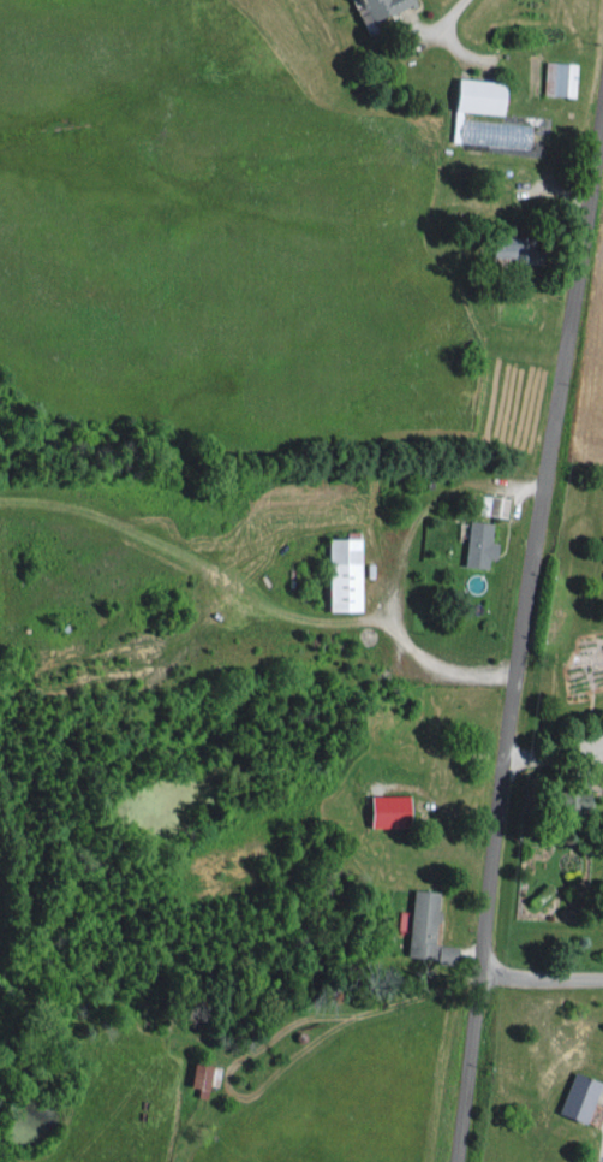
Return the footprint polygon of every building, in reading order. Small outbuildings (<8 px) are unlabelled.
[(411,1),(410,0),(355,0),(364,21),(411,1)] [(571,60),(541,59),(540,93),(570,94),(571,60)] [(447,139),(524,146),(527,121),(459,115),(460,109),(500,113),(503,81),(453,76),(447,139)] [(486,256),(513,256),(513,234),(485,234),(486,256)] [(506,495),(476,492),(475,511),(505,513),(506,495)] [(482,565),(483,556),(491,556),(492,539),(486,539),(488,519),(464,517),(460,563),(482,565)] [(321,608),(353,608),(353,545),(358,545),(358,534),(320,534),(321,608)] [(547,786),(546,805),(578,806),(578,787),(547,786)] [(362,793),(362,824),(408,823),(407,792),(362,793)] [(402,954),(451,959),(453,944),(431,942),(436,889),(409,887),(402,954)] [(201,1095),(209,1064),(190,1059),(184,1083),(195,1086),(193,1093),(201,1095)] [(593,1077),(565,1069),(553,1112),(581,1120),(593,1077)]
